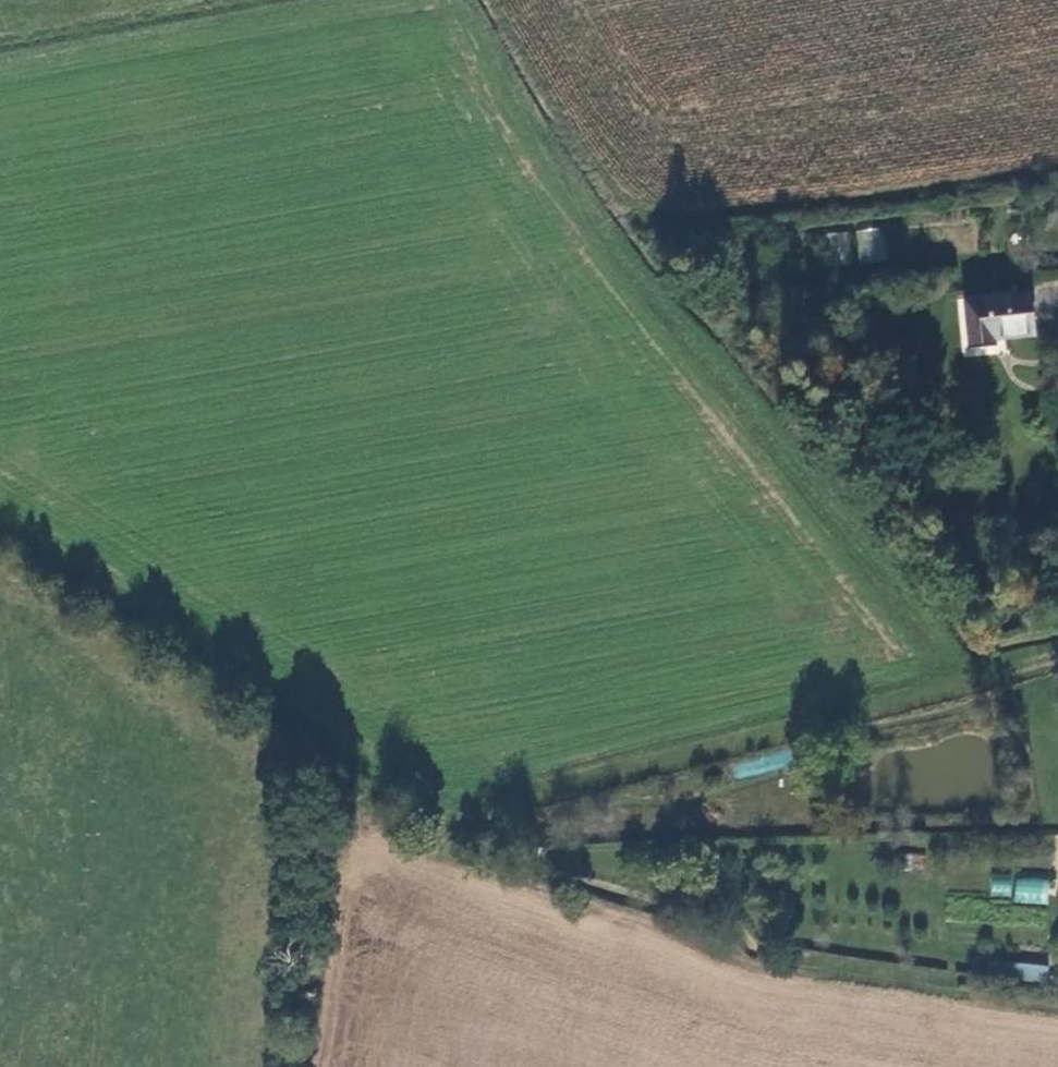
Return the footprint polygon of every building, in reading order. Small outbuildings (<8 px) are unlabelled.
[(855,230),(858,262),(884,260),(881,228),(855,230)] [(826,266),(849,264),(845,232),(822,235),(826,266)] [(973,340),(997,339),(996,328),(1035,325),(1031,282),(969,288),(973,340)] [(990,873),(988,894),(1008,896),(1010,875),(990,873)] [(1047,903),(1048,879),(1014,878),(1013,902),(1047,903)] [(1012,978),(1046,981),(1047,964),(1014,962),(1012,978)]
